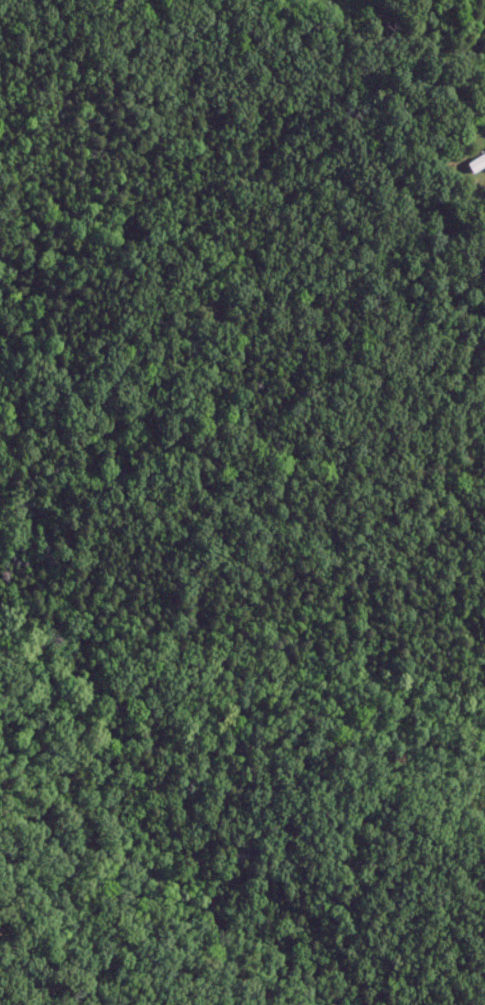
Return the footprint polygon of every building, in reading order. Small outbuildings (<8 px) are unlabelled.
[(463,164),(468,174),(484,165),(484,152),(463,164)]
